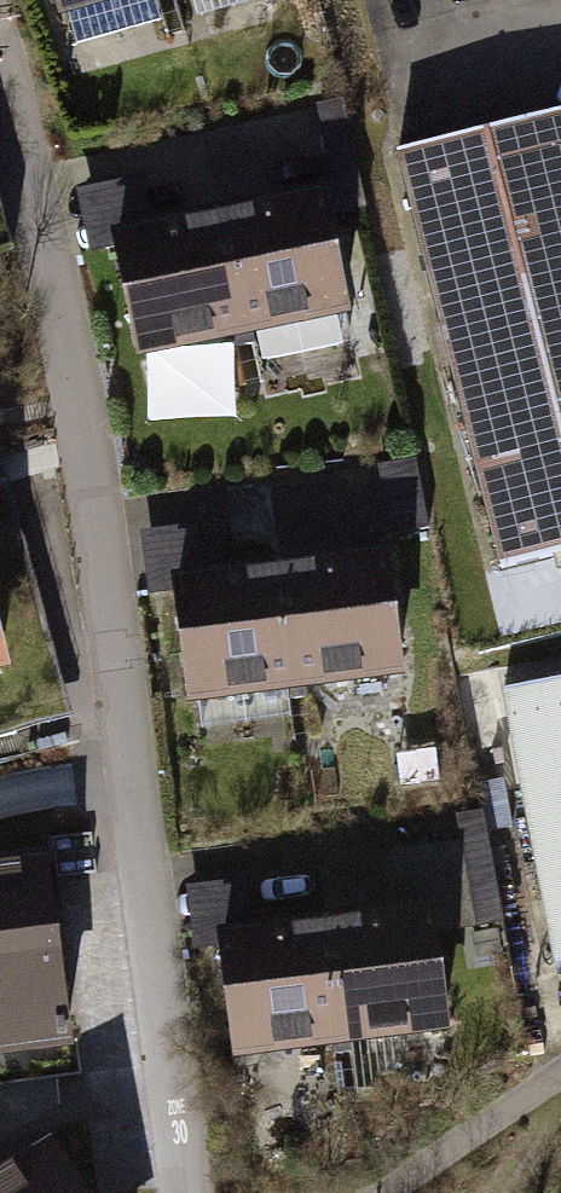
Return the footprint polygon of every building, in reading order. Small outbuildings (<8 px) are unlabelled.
[(160,0),(58,0),(66,27),(160,0)] [(348,109),(324,113),(341,199),(365,194),(348,109)] [(406,164),(509,581),(560,568),(560,126),(406,164)] [(135,369),(243,347),(219,226),(162,237),(152,184),(83,197),(94,253),(111,250),(135,369)] [(332,204),(219,226),(243,347),(356,325),(332,204)] [(421,470),(385,475),(394,541),(430,536),(421,470)] [(192,722),(303,708),(287,574),(216,583),(211,539),(149,547),(157,616),(179,613),(192,722)] [(395,561),(287,574),(303,708),(412,695),(395,561)] [(511,707),(560,979),(560,978),(560,698),(511,707)] [(489,819),(463,823),(469,858),(484,943),(510,938),(489,819)] [(41,856),(0,862),(0,1047),(66,1038),(41,856)] [(360,932),(339,934),(351,1069),(457,1060),(447,948),(484,943),(469,858),(396,865),(360,932)] [(242,1079),(351,1069),(339,934),(251,941),(247,895),(196,899),(204,992),(234,989),(242,1079)] [(46,1145),(0,1174),(0,1192),(76,1192),(46,1145)]
